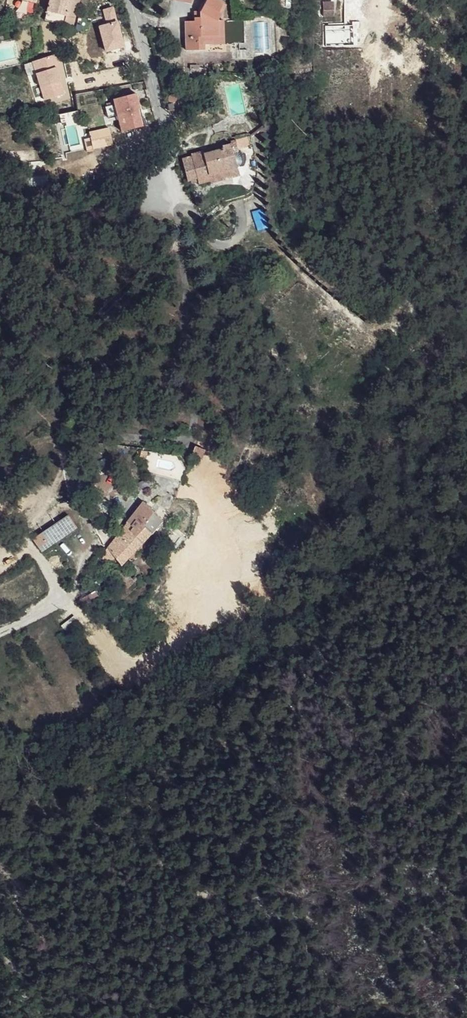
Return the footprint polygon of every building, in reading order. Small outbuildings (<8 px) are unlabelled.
[(43,20),(65,29),(71,30),(82,0),(72,0),(66,17),(46,11),(43,20)] [(46,11),(66,17),(72,0),(50,0),(46,11)] [(187,20),(187,50),(207,50),(207,45),(227,45),(226,20),(220,21),(229,6),(220,0),(208,0),(201,16),(195,17),(195,20),(187,20)] [(52,65),(42,68),(59,115),(64,114),(63,111),(67,109),(52,65)] [(133,96),(111,101),(119,134),(139,128),(136,110),(133,96)] [(110,130),(88,132),(89,147),(111,145),(110,130)] [(231,145),(192,155),(193,158),(183,160),(189,182),(198,179),(200,185),(212,182),(210,175),(225,172),(228,180),(233,179),(238,200),(240,200),(246,197),(251,194),(256,190),(259,184),(261,177),(262,172),(252,140),(231,145)] [(225,172),(210,175),(212,182),(212,185),(228,180),(225,172)] [(206,448),(198,444),(195,454),(202,457),(206,448)] [(192,454),(190,459),(201,462),(202,457),(195,454),(192,454)] [(105,516),(96,500),(88,505),(97,521),(105,516)] [(139,520),(135,525),(147,537),(152,531),(154,532),(164,520),(146,502),(133,517),(139,520)] [(87,506),(83,507),(92,524),(96,521),(87,506)] [(69,515),(33,539),(41,551),(77,527),(69,515)] [(108,552),(124,564),(146,538),(127,525),(108,552)] [(123,572),(117,580),(126,588),(133,581),(123,572)] [(94,594),(79,603),(85,611),(100,603),(94,594)] [(75,618),(63,627),(72,639),(84,629),(75,618)]
